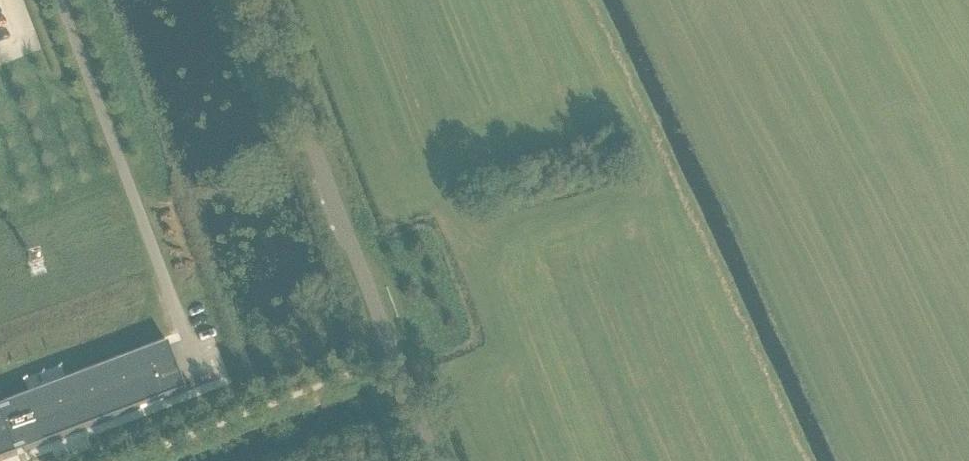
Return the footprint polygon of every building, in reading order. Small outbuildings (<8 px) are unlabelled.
[(187,391),(169,344),(4,407),(0,408),(0,460),(4,460),(17,456),(23,454),(187,391)]
